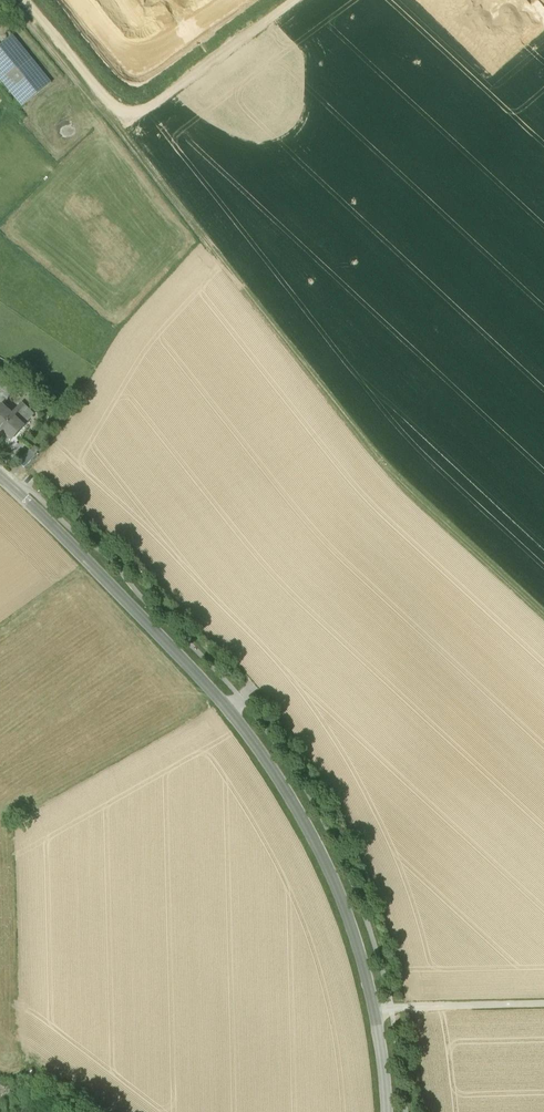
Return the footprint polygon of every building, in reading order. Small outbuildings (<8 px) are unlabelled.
[(22,107),(51,83),(13,36),(0,46),(0,80),(22,107)] [(0,392),(0,405),(1,405),(2,406),(7,399),(16,383),(8,378),(0,392)] [(11,414),(10,415),(14,418),(2,432),(11,440),(23,426),(30,419),(23,413),(27,408),(21,403),(11,414)] [(0,406),(0,431),(1,432),(2,432),(14,418),(10,415),(11,414),(2,406),(1,405),(0,406)] [(26,451),(14,461),(19,467),(31,457),(26,451)]
